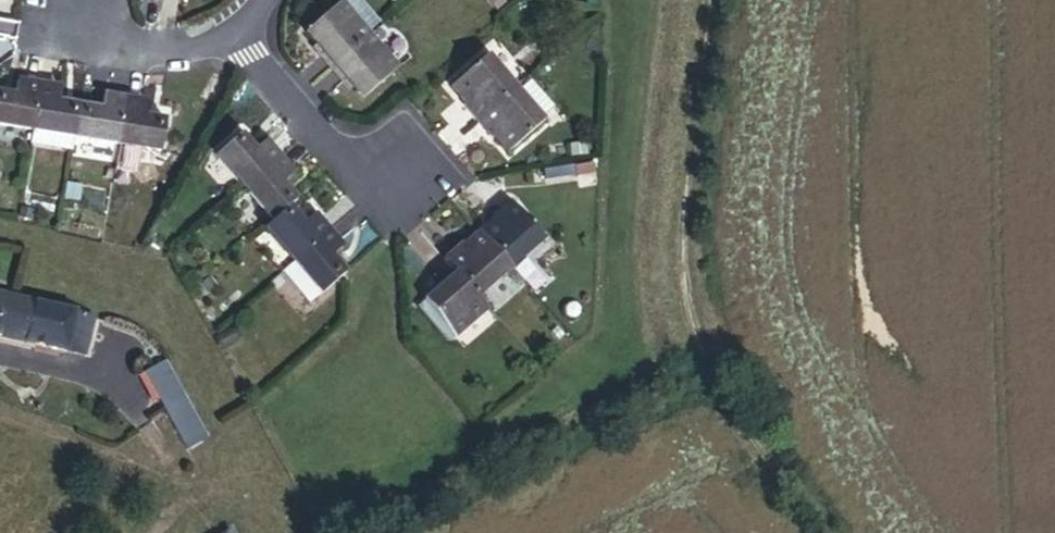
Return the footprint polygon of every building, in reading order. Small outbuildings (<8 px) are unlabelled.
[(350,0),(329,0),(305,22),(321,40),(313,48),(324,62),(368,23),(350,0)] [(400,59),(368,23),(324,62),(341,82),(353,73),(365,88),(400,59)] [(461,95),(475,112),(520,74),(488,34),(451,64),(468,87),(461,95)] [(536,66),(523,77),(546,103),(558,93),(536,66)] [(27,127),(38,71),(13,67),(10,86),(0,85),(0,123),(27,127)] [(38,71),(27,127),(75,133),(81,99),(53,94),(56,73),(38,71)] [(520,74),(475,112),(490,129),(494,125),(508,141),(549,107),(546,103),(523,77),(520,74)] [(81,99),(75,133),(114,140),(122,85),(98,82),(94,102),(81,99)] [(122,85),(114,140),(155,147),(162,111),(142,106),(145,88),(122,85)] [(216,139),(245,174),(286,141),(272,125),(256,134),(241,120),(216,139)] [(286,141),(245,174),(279,216),(294,202),(307,192),(290,170),(299,160),(286,141)] [(319,205),(335,222),(359,199),(334,168),(307,192),(294,202),(306,216),(319,205)] [(489,222),(518,256),(549,231),(512,187),(494,202),(500,212),(489,222)] [(340,248),(349,260),(384,225),(359,199),(335,222),(347,239),(340,248)] [(463,228),(448,242),(484,285),(518,256),(489,222),(470,238),(463,228)] [(456,334),(496,301),(456,253),(437,270),(443,279),(425,297),(456,334)] [(69,348),(73,328),(94,333),(99,313),(0,289),(0,333),(69,348)] [(73,328),(69,348),(90,352),(94,333),(73,328)] [(171,359),(150,367),(186,446),(207,436),(171,359)]
